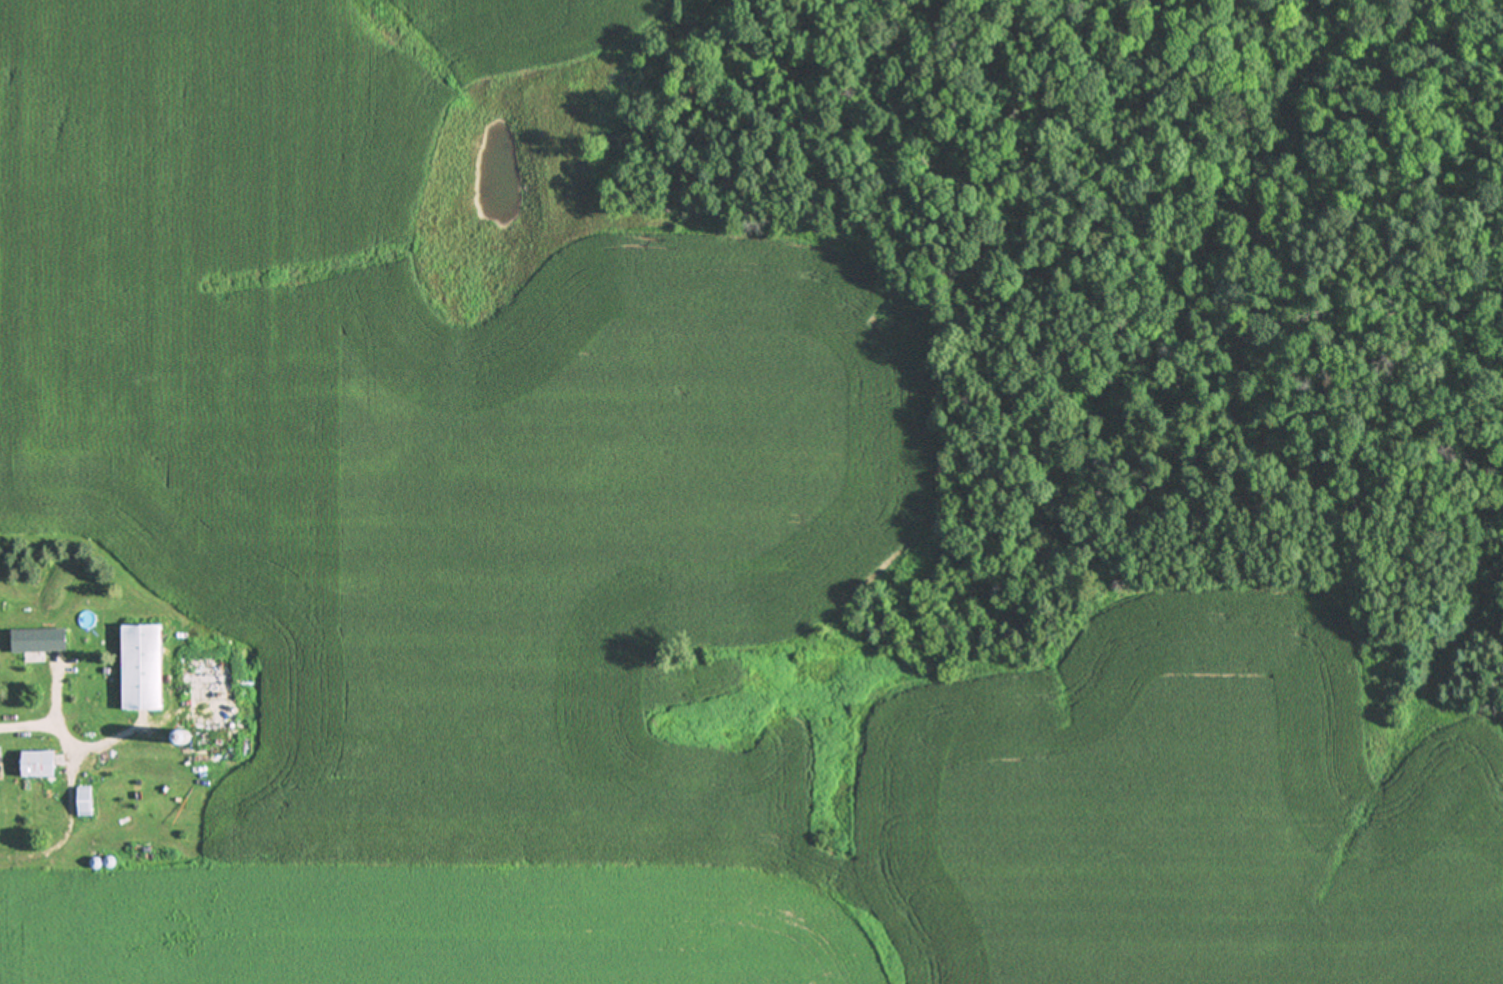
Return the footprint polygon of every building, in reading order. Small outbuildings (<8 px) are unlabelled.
[(127,623),(127,710),(168,710),(168,623),(127,623)] [(71,652),(71,628),(15,628),(15,652),(71,652)] [(27,777),(60,777),(60,750),(27,750),(27,777)] [(96,815),(96,787),(83,787),(83,815),(96,815)]
